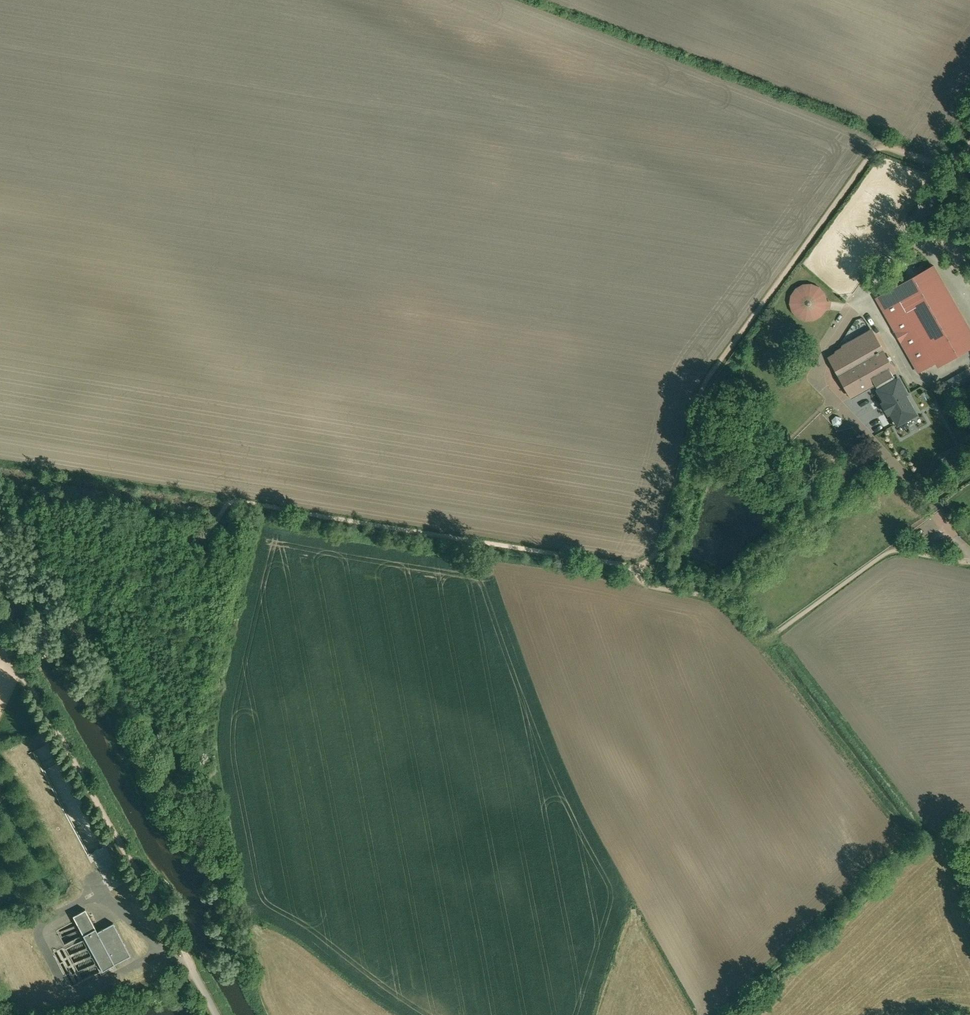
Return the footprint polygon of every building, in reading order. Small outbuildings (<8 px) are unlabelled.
[(934,265),(877,298),(920,372),(937,362),(940,366),(969,349),(969,328),(934,265)] [(812,284),(804,284),(797,288),(792,295),(791,303),(793,311),(799,317),(806,320),(815,320),(822,316),(826,309),(828,301),(825,293),(820,287),(812,284)] [(840,334),(845,343),(870,329),(865,320),(840,334)] [(870,334),(843,350),(843,352),(843,353),(831,359),(852,397),(885,378),(894,373),(896,372),(883,349),(884,348),(876,335),(873,336),(872,335),(870,334)] [(903,388),(894,373),(885,378),(893,394),(887,397),(900,420),(902,419),(916,411),(918,410),(905,387),(903,388)] [(916,411),(902,419),(907,427),(920,419),(916,411)] [(960,428),(950,434),(953,438),(956,436),(955,435),(962,431),(960,428)] [(87,910),(76,916),(79,921),(106,972),(117,966),(99,933),(87,910)] [(106,972),(79,921),(75,923),(82,936),(84,940),(101,971),(102,974),(106,972)] [(82,936),(75,923),(73,924),(73,923),(58,931),(65,945),(82,936)] [(116,924),(99,933),(117,966),(134,957),(116,924)] [(101,971),(84,940),(66,950),(64,948),(54,953),(72,986),(101,971)]
